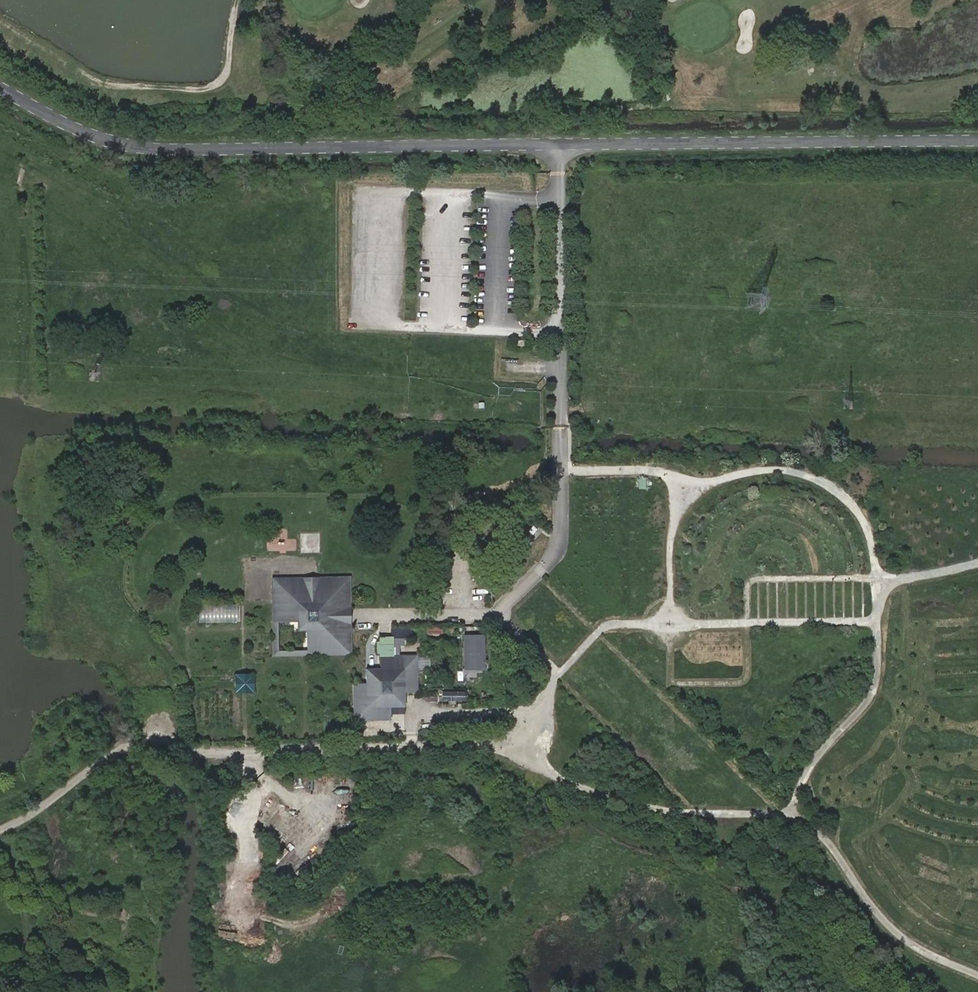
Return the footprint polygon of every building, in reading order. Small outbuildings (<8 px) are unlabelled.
[(301,552),(321,553),(322,532),(301,532),(301,552)] [(350,577),(271,578),(272,656),(351,655),(350,577)] [(306,631),(306,651),(346,651),(345,623),(334,623),(334,609),(345,609),(345,581),(324,582),(324,593),(296,593),(296,582),(275,582),(276,622),(296,622),(297,631),(306,631)] [(237,605),(199,606),(200,623),(238,622),(237,605)] [(390,637),(412,639),(413,625),(390,624),(390,637)] [(485,671),(486,635),(465,634),(464,671),(485,671)] [(354,683),(354,718),(390,718),(390,707),(404,706),(404,692),(416,692),(416,656),(391,657),(391,664),(393,664),(393,668),(379,668),(365,668),(365,682),(354,683)] [(391,657),(379,657),(379,668),(393,668),(393,664),(391,664),(391,657)] [(254,674),(235,674),(235,693),(254,693),(254,674)]
